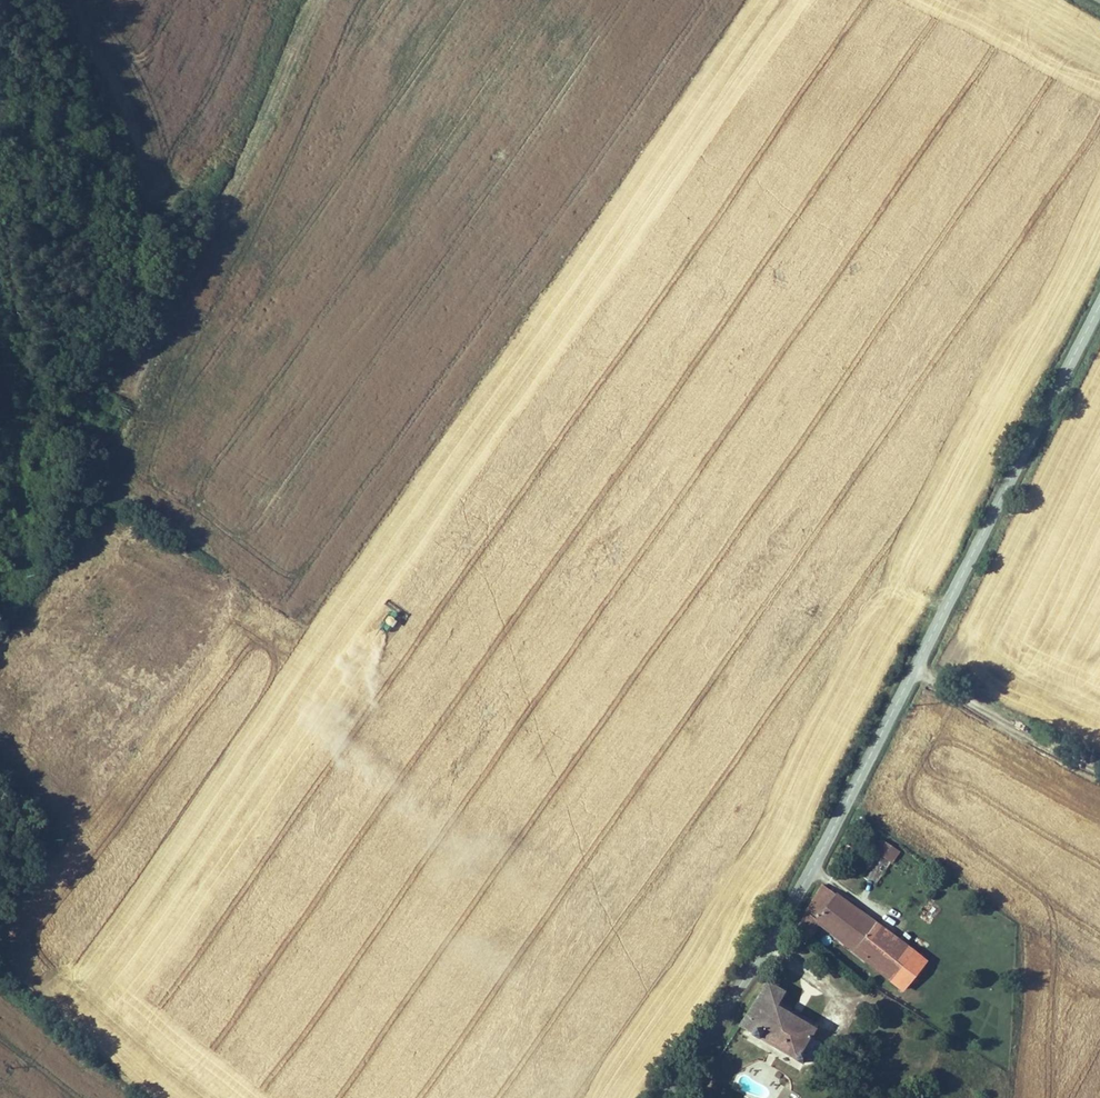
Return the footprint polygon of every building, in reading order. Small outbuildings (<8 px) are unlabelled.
[(901,853),(890,845),(879,860),(891,868),(901,853)] [(869,870),(862,865),(854,876),(862,881),(869,870)] [(885,931),(838,896),(807,939),(819,948),(828,937),(851,954),(855,948),(862,954),(859,959),(871,969),(886,949),(878,942),(885,931)] [(894,938),(885,931),(878,942),(886,949),(894,938)] [(884,979),(906,947),(894,938),(886,949),(871,969),(884,979)] [(920,958),(906,947),(884,979),(897,988),(920,958)] [(855,948),(851,954),(859,959),(862,954),(855,948)] [(932,966),(920,958),(897,988),(909,997),(932,966)] [(824,1039),(787,1017),(797,1000),(776,988),(748,1035),(812,1074),(816,1067),(810,1063),(824,1039)] [(827,1070),(836,1055),(822,1046),(813,1061),(827,1070)]
